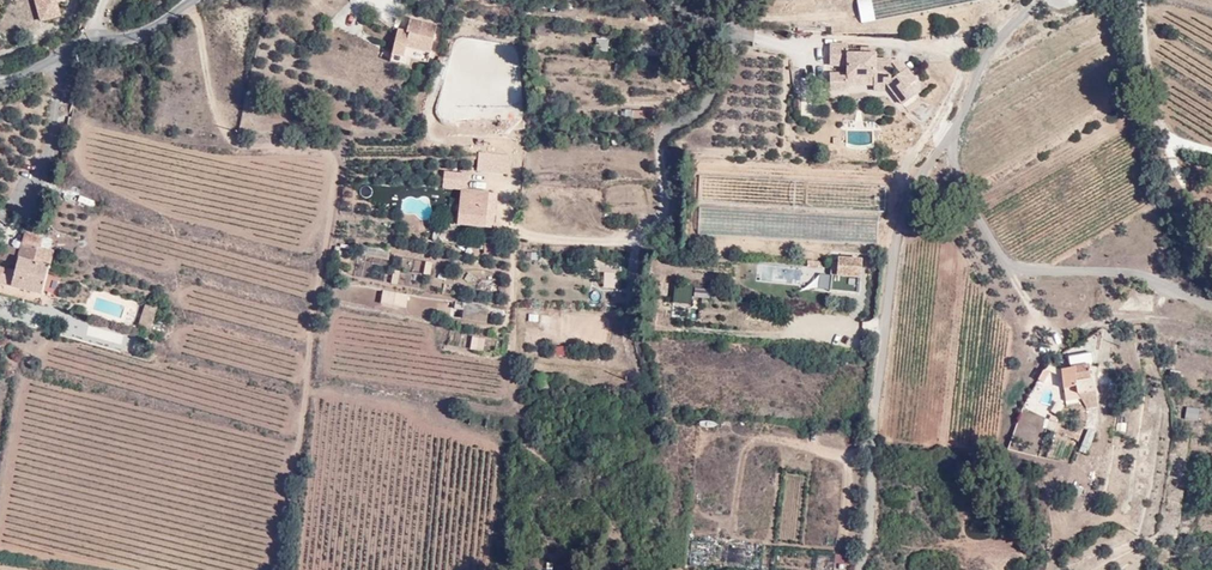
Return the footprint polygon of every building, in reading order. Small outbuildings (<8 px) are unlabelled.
[(40,22),(64,16),(59,1),(61,0),(34,0),(40,22)] [(861,23),(874,21),(870,0),(856,0),(861,23)] [(750,20),(749,11),(740,12),(741,21),(750,20)] [(437,25),(410,18),(408,32),(400,30),(394,56),(404,58),(406,49),(432,53),(437,25)] [(549,38),(551,21),(537,19),(536,36),(549,38)] [(580,35),(560,34),(559,46),(579,47),(580,35)] [(607,51),(607,37),(595,37),(595,51),(607,51)] [(894,74),(894,53),(879,54),(879,48),(862,48),(851,49),(851,38),(831,39),(831,61),(848,61),(847,67),(832,68),(832,87),(851,87),(851,83),(851,74),(878,73),(878,78),(890,77),(894,74)] [(862,48),(879,48),(879,39),(863,39),(862,48)] [(658,41),(641,40),(640,49),(657,51),(658,41)] [(901,53),(894,53),(894,74),(908,63),(901,53)] [(908,63),(894,74),(890,77),(906,99),(920,88),(913,79),(918,75),(908,63)] [(851,74),(851,83),(879,83),(878,78),(878,73),(851,74)] [(891,88),(890,77),(878,78),(879,83),(879,89),(891,88)] [(1129,91),(1126,82),(1114,85),(1118,95),(1129,91)] [(625,108),(624,117),(647,120),(648,112),(625,108)] [(488,192),(460,189),(459,199),(449,198),(446,223),(457,225),(457,226),(484,229),(488,192)] [(396,244),(366,236),(363,244),(393,253),(396,244)] [(19,265),(17,275),(0,271),(0,284),(42,295),(54,250),(43,248),(44,241),(26,237),(22,253),(19,265)] [(506,255),(507,244),(485,243),(484,254),(506,255)] [(1,261),(19,265),(22,253),(8,249),(3,251),(1,261)] [(836,272),(841,272),(861,273),(861,263),(837,261),(836,272)] [(861,273),(841,272),(841,281),(860,281),(861,273)] [(693,298),(709,298),(710,288),(693,288),(693,298)] [(405,306),(407,294),(381,290),(379,303),(405,306)] [(493,319),(493,306),(467,305),(467,317),(493,319)] [(155,310),(145,307),(139,327),(150,330),(155,310)] [(471,336),(469,350),(482,351),(484,338),(471,336)] [(553,356),(567,357),(567,347),(554,346),(553,356)] [(1063,390),(1065,402),(1080,400),(1086,410),(1097,409),(1095,395),(1093,395),(1092,383),(1090,383),(1088,367),(1060,371),(1062,390),(1063,390)] [(558,377),(543,376),(544,386),(558,387),(558,377)] [(1093,434),(1086,431),(1076,452),(1085,455),(1093,434)] [(726,562),(740,565),(743,550),(729,546),(726,562)] [(846,566),(847,555),(834,554),(833,565),(846,566)]
